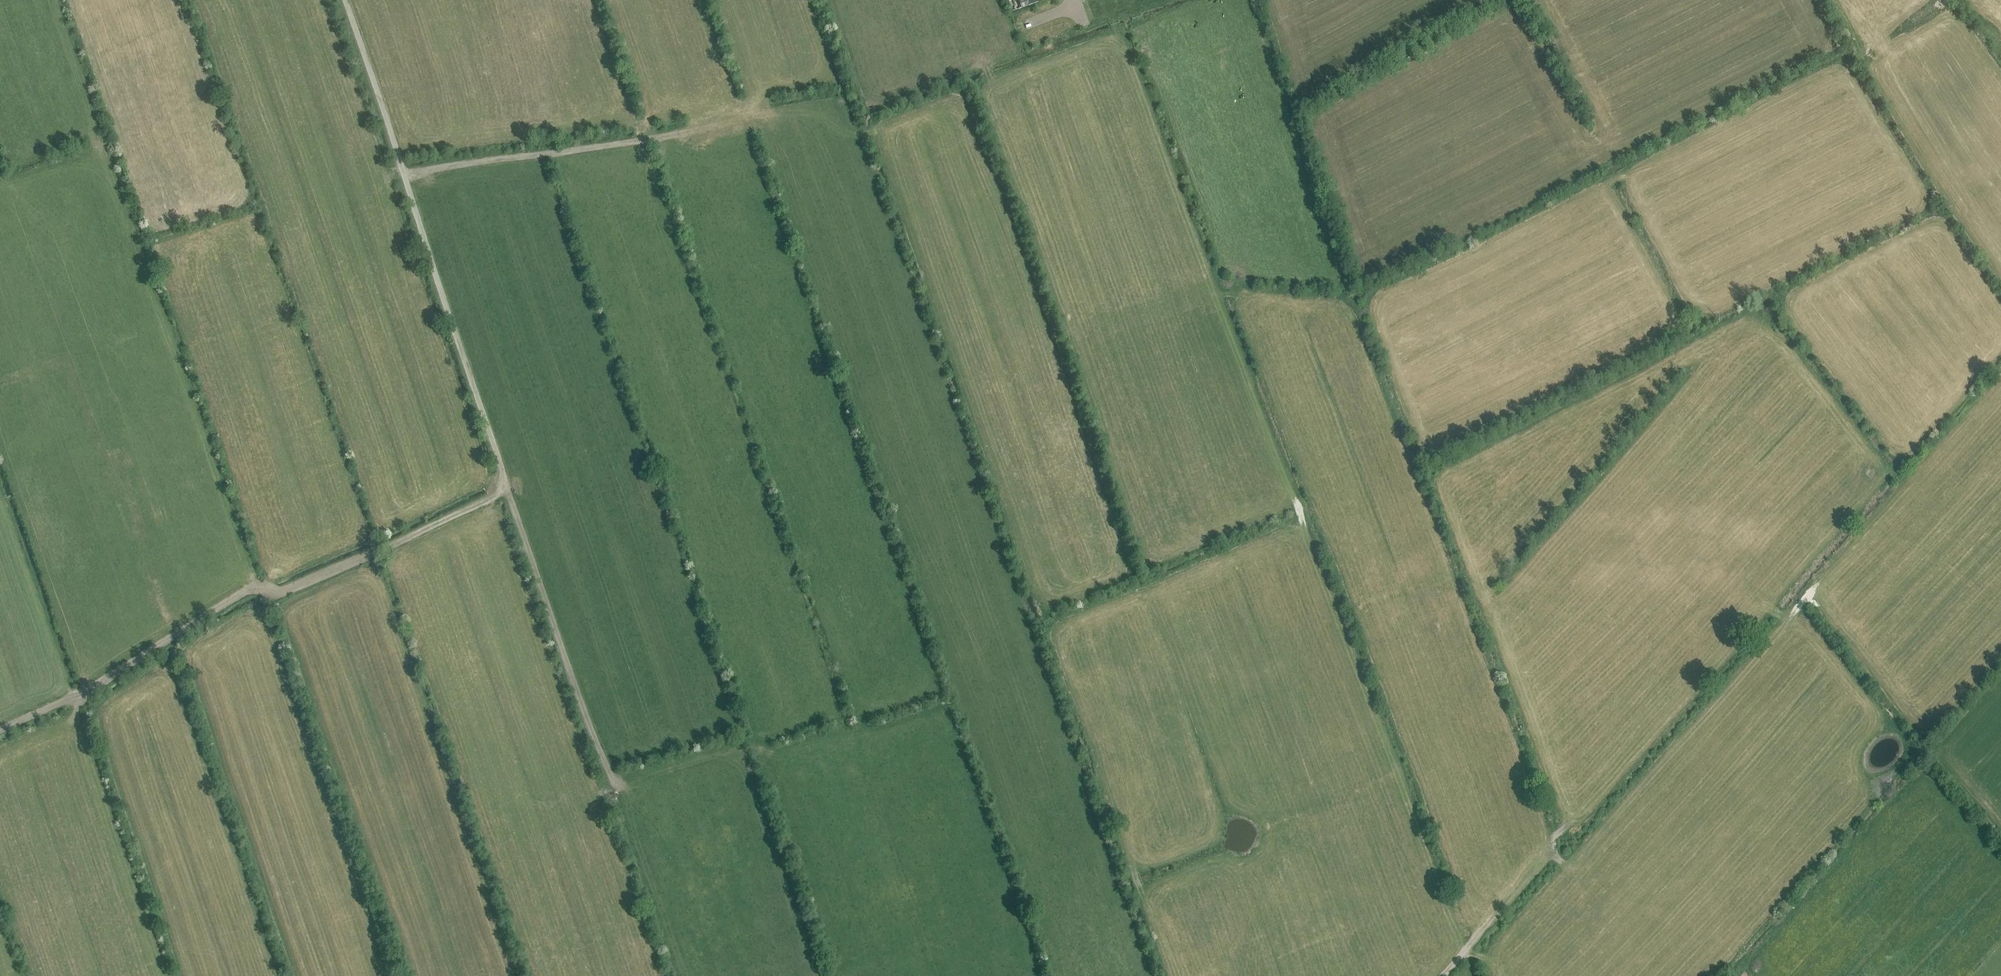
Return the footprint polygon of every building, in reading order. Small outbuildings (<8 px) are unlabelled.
[(1029,6),(1027,0),(1020,0),(1018,1),(1021,9),(1029,6)]
